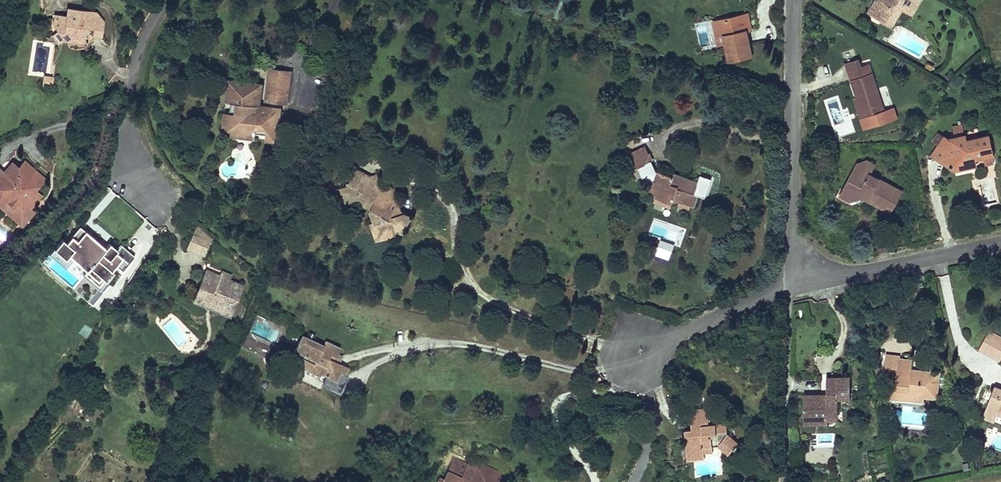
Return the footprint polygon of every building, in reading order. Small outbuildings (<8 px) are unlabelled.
[(885,31),(896,13),(901,15),(909,0),(882,0),(879,4),(873,1),(869,8),(873,10),(867,20),(885,31)] [(910,0),(909,0),(901,15),(906,18),(915,3),(910,0)] [(861,17),(867,20),(873,10),(869,8),(866,6),(861,17)] [(87,26),(88,17),(60,15),(60,23),(47,21),(46,32),(52,33),(52,36),(58,36),(57,47),(76,48),(77,35),(86,36),(96,37),(97,27),(87,26)] [(715,37),(721,36),(723,44),(728,63),(751,58),(745,31),(749,30),(746,16),(712,23),(715,37)] [(87,26),(97,27),(91,17),(88,17),(87,26)] [(701,47),(710,45),(705,24),(696,26),(701,47)] [(52,33),(46,32),(50,37),(46,40),(53,50),(57,47),(58,36),(52,36),(52,33)] [(721,36),(715,37),(717,46),(723,44),(721,36)] [(839,67),(842,76),(854,73),(851,64),(839,67)] [(264,70),(259,103),(282,106),(286,74),(264,70)] [(859,122),(876,117),(863,70),(854,73),(842,76),(850,103),(853,102),(859,122)] [(232,106),(235,83),(224,82),(221,104),(226,105),(232,106)] [(272,144),(275,110),(254,108),(248,107),(251,85),(235,83),(232,106),(226,105),(224,116),(232,117),(229,139),(250,141),(272,144)] [(48,89),(53,89),(53,86),(45,85),(44,96),(48,96),(48,89)] [(251,85),(248,107),(254,108),(257,86),(251,85)] [(229,139),(232,117),(224,116),(220,115),(217,137),(229,139)] [(643,140),(639,131),(624,137),(628,146),(643,140)] [(249,148),(250,141),(229,139),(228,145),(249,148)] [(643,140),(628,146),(635,163),(650,156),(643,140)] [(937,141),(926,161),(949,175),(954,166),(968,163),(979,161),(983,161),(986,160),(982,140),(960,145),(959,140),(941,143),(937,141)] [(384,202),(390,190),(389,183),(375,186),(372,170),(366,171),(352,163),(345,176),(342,177),(343,180),(336,182),(338,189),(353,196),(366,204),(367,203),(371,205),(367,211),(369,216),(365,217),(368,226),(381,222),(383,230),(389,228),(392,223),(396,225),(404,210),(394,205),(393,207),(384,202)] [(954,166),(949,175),(970,171),(968,163),(954,166)] [(860,171),(865,174),(868,167),(861,164),(846,167),(841,176),(860,171)] [(668,173),(653,167),(647,182),(654,185),(652,190),(651,193),(668,199),(669,196),(676,199),(687,203),(690,204),(699,181),(676,172),(675,176),(668,173)] [(39,187),(21,169),(15,176),(9,170),(0,180),(0,207),(2,211),(5,208),(11,214),(9,217),(16,224),(26,213),(31,208),(25,203),(33,194),(39,187)] [(884,217),(896,196),(862,178),(865,174),(860,171),(841,176),(845,187),(835,189),(830,199),(840,204),(854,200),(856,202),(858,199),(862,202),(861,204),(884,217)] [(845,187),(841,176),(835,189),(845,187)] [(342,200),(353,196),(338,189),(342,200)] [(393,204),(390,190),(384,202),(393,207),(394,205),(393,204)] [(668,199),(651,193),(649,200),(665,206),(668,199)] [(39,199),(33,194),(25,203),(31,208),(39,199)] [(685,207),(687,203),(676,199),(674,203),(685,207)] [(20,235),(34,220),(26,213),(16,224),(9,217),(11,214),(5,208),(2,211),(0,207),(0,217),(20,235)] [(383,230),(381,222),(368,226),(370,234),(383,230)] [(134,256),(120,244),(116,249),(108,243),(104,248),(78,226),(65,243),(61,239),(51,251),(63,261),(67,255),(86,271),(82,275),(94,285),(101,276),(105,280),(113,271),(111,270),(108,267),(112,262),(115,265),(122,270),(134,256)] [(208,242),(194,232),(187,251),(202,257),(208,242)] [(229,315),(240,287),(226,281),(204,273),(199,285),(204,287),(200,299),(209,302),(207,307),(229,315)] [(98,289),(105,280),(101,276),(94,285),(98,289)] [(207,307),(209,302),(200,299),(204,287),(199,285),(192,304),(228,318),(229,315),(207,307)] [(333,362),(326,358),(328,354),(331,355),(333,351),(336,347),(321,338),(318,343),(303,334),(301,339),(297,337),(291,346),(301,352),(298,356),(295,362),(305,368),(308,363),(316,368),(316,369),(323,373),(320,378),(334,386),(344,369),(333,362)] [(1000,371),(1000,369),(1000,350),(986,345),(979,363),(1000,371)] [(289,351),(298,356),(301,352),(291,346),(289,351)] [(328,354),(326,358),(333,362),(338,354),(333,351),(331,355),(328,354)] [(910,360),(899,359),(899,356),(886,355),(884,376),(897,377),(896,387),(891,387),(890,398),(906,399),(907,392),(922,393),(922,397),(935,398),(937,372),(914,370),(913,376),(908,375),(909,370),(910,360)] [(211,369),(216,362),(211,358),(206,365),(211,369)] [(308,363),(305,368),(313,373),(312,374),(320,378),(323,373),(316,369),(316,368),(308,363)] [(852,404),(852,381),(830,381),(829,398),(829,405),(822,405),(822,398),(807,398),(806,419),(828,419),(828,426),(843,426),(843,404),(852,404)] [(994,387),(986,412),(997,416),(998,412),(1000,413),(1000,390),(994,387)] [(907,392),(906,399),(922,400),(922,397),(922,393),(907,392)] [(706,411),(687,412),(688,430),(699,429),(699,426),(707,425),(706,411)] [(995,422),(997,416),(986,412),(983,418),(995,422)] [(688,430),(682,430),(682,453),(702,452),(701,449),(711,448),(716,448),(726,456),(737,444),(726,433),(726,424),(707,425),(699,426),(699,429),(688,430)] [(451,456),(442,475),(434,476),(431,481),(467,481),(468,479),(474,481),(479,468),(478,468),(451,456)] [(478,468),(479,468),(486,476),(483,481),(503,481),(500,472),(480,463),(478,468)] [(479,468),(474,481),(468,479),(467,481),(483,481),(486,476),(479,468)]
